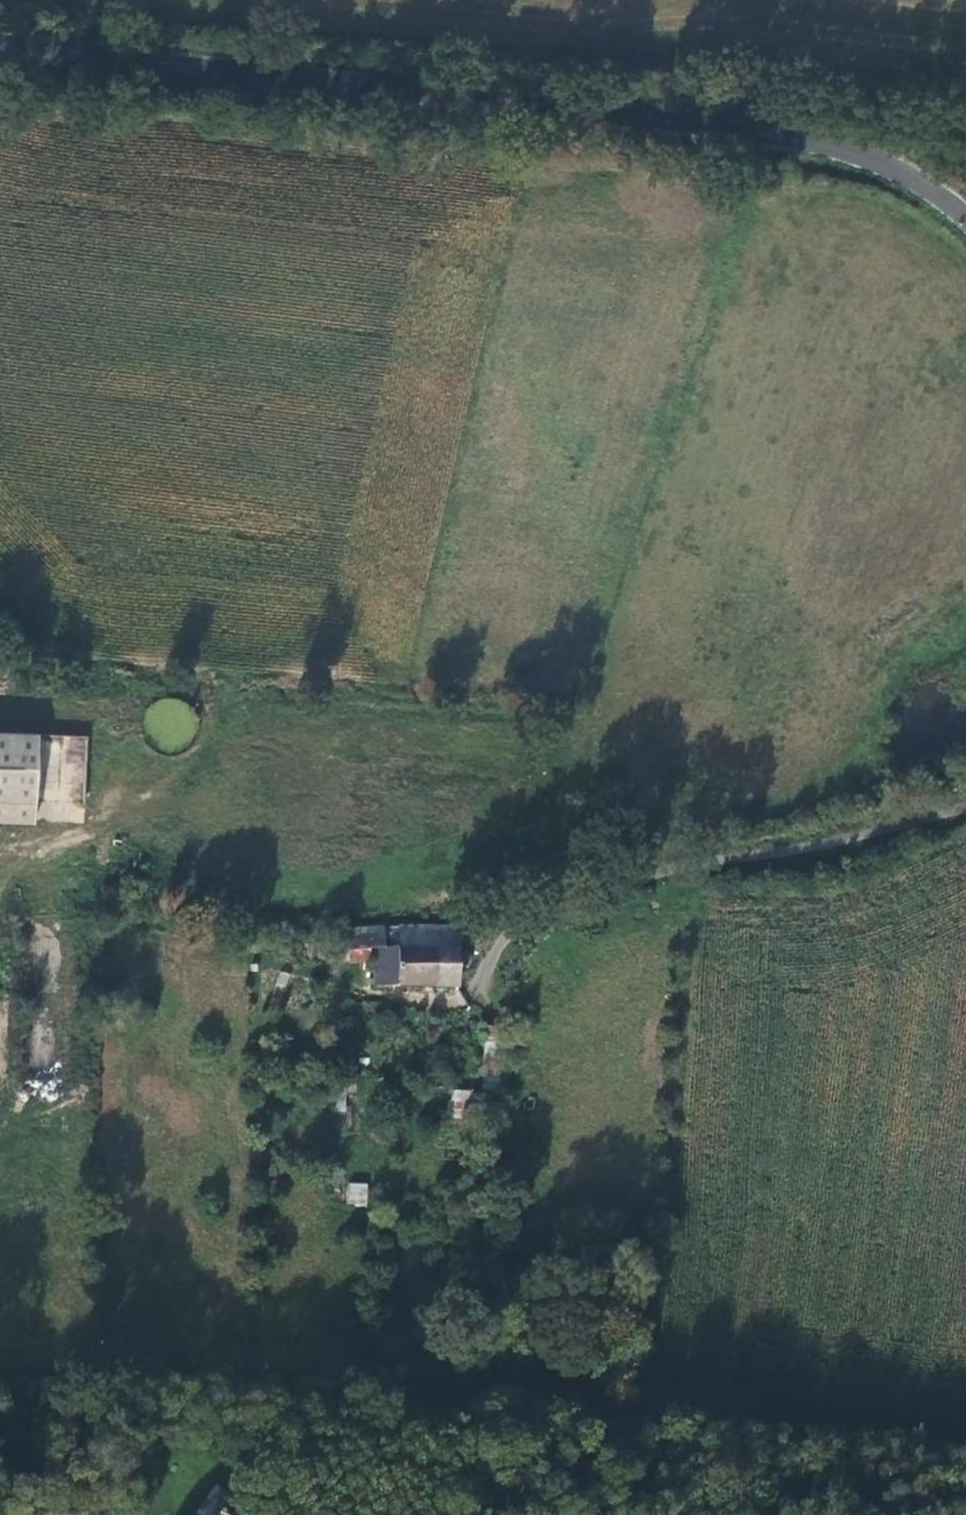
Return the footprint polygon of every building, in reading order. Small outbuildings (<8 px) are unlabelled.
[(15,717),(0,716),(0,804),(14,805),(15,717)] [(350,964),(406,964),(408,905),(363,902),(364,916),(376,917),(376,927),(355,927),(350,926),(350,964)] [(324,927),(350,926),(355,927),(355,904),(325,904),(324,927)] [(451,1090),(453,1118),(468,1117),(465,1089),(451,1090)] [(365,1207),(367,1183),(347,1181),(345,1205),(365,1207)] [(224,1492),(208,1514),(211,1514),(257,1514),(224,1492)]
